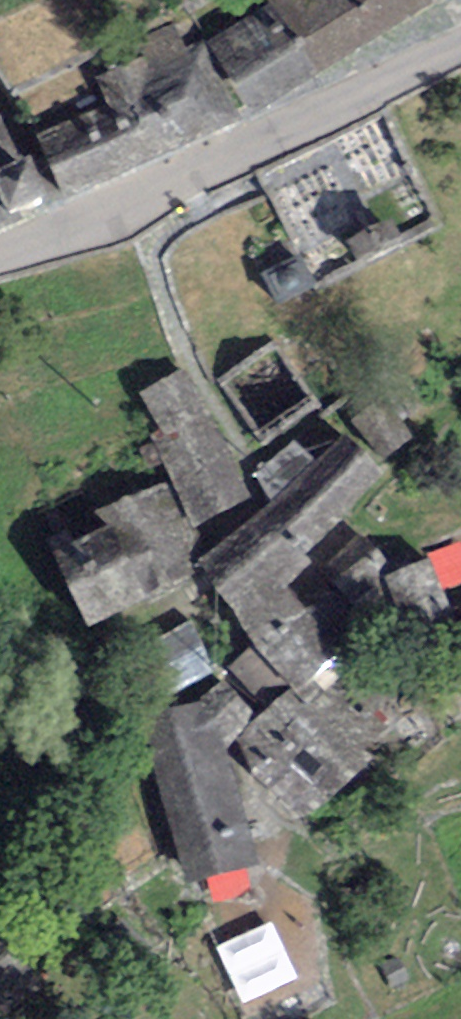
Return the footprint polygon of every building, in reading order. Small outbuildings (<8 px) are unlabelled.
[(284,11),(325,79),(432,13),(424,0),(304,0),(284,11)] [(278,10),(215,49),(251,120),(322,83),(278,10)] [(151,60),(100,87),(111,112),(43,143),(65,206),(236,131),(210,51),(188,57),(175,26),(143,37),(151,60)] [(48,188),(0,68),(0,207),(48,188)] [(403,258),(390,230),(351,248),(364,276),(403,258)] [(321,293),(302,257),(265,276),(284,312),(321,293)] [(255,505),(184,372),(140,397),(170,484),(43,544),(90,642),(200,585),(185,554),(193,534),(197,540),(255,505)] [(344,434),(243,526),(200,560),(291,683),(340,647),(290,584),(311,561),(307,552),(381,475),(344,434)] [(392,561),(359,528),(318,569),(351,602),(392,561)] [(430,558),(383,575),(403,630),(450,613),(430,558)] [(213,678),(186,630),(117,667),(144,716),(213,678)] [(378,742),(312,677),(238,737),(314,816),(378,742)] [(256,866),(205,701),(139,723),(185,885),(256,866)]
